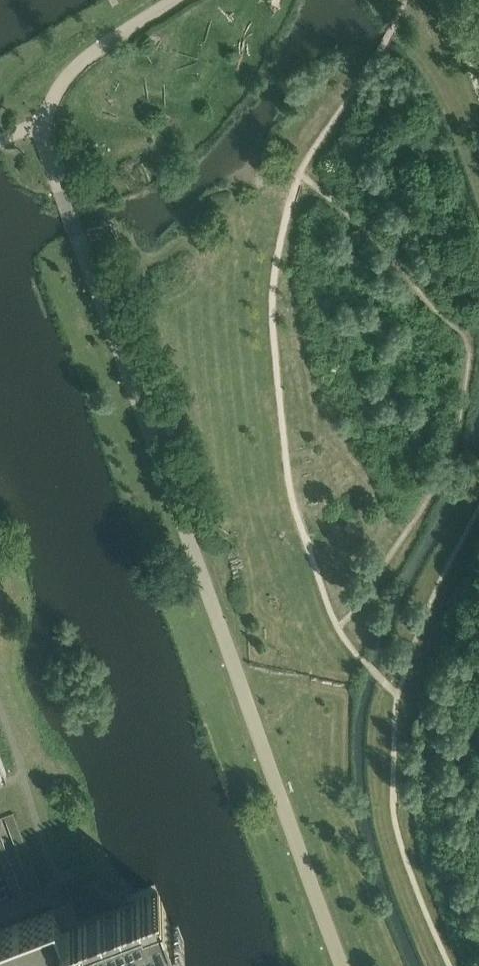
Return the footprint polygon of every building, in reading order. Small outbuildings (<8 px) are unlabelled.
[(183,958),(178,946),(179,946),(158,892),(136,900),(81,921),(76,908),(57,915),(55,909),(0,929),(0,965),(162,965),(183,958)]
